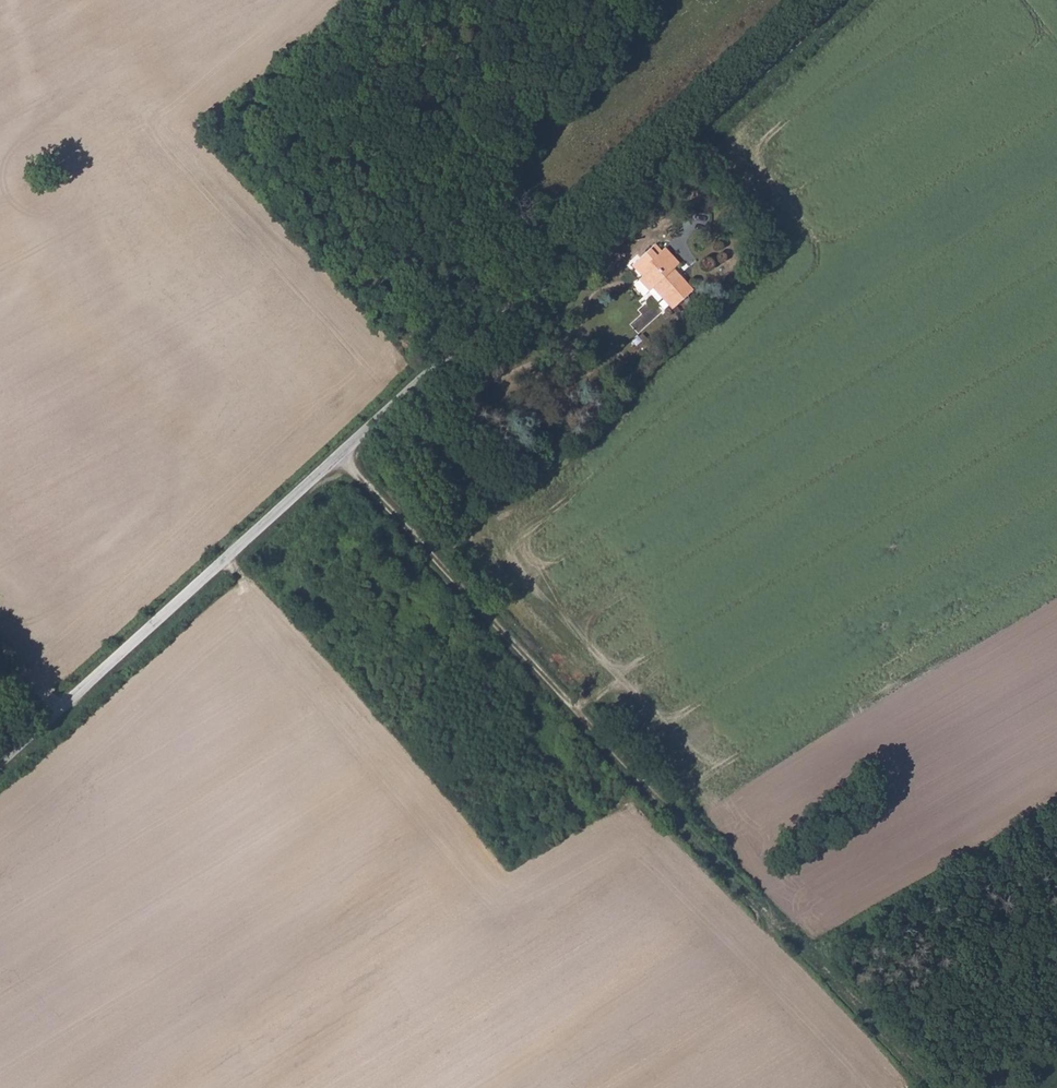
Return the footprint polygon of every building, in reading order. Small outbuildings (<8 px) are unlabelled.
[(661,253),(655,246),(633,266),(643,277),(640,280),(650,291),(655,286),(665,298),(663,300),(672,310),(691,291),(678,277),(677,278),(671,272),(678,265),(665,250),(661,253)]
